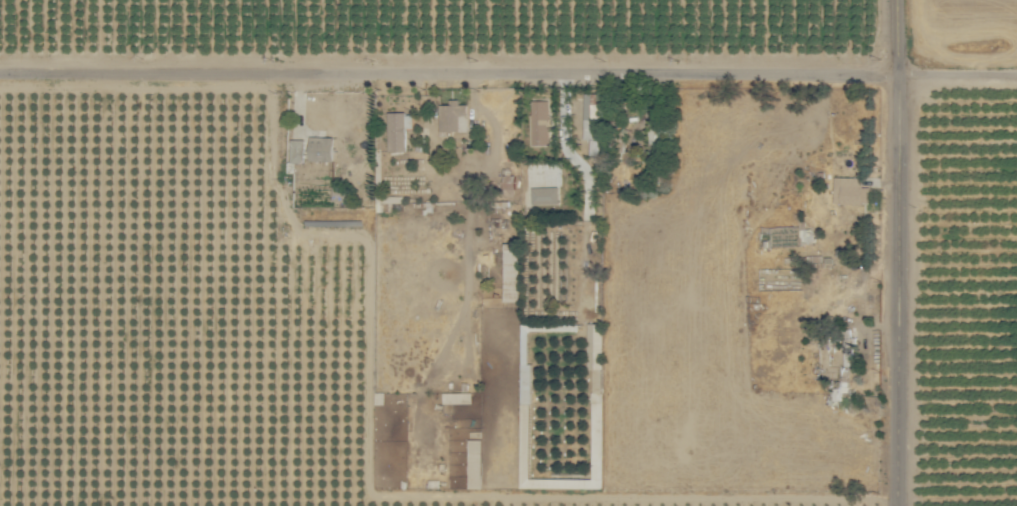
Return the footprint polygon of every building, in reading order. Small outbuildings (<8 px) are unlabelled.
[(440,130),(467,129),(467,102),(458,102),(458,97),(448,97),(448,102),(439,103),(440,130)] [(548,98),(531,98),(532,143),(549,142),(548,98)] [(412,126),(413,111),(386,110),(385,148),(405,149),(405,126),(412,126)] [(308,158),(332,159),(333,135),(309,134),(308,158)] [(304,161),(304,137),(291,137),(290,160),(304,161)] [(532,203),(558,202),(558,185),(531,186),(532,203)] [(771,243),(813,243),(812,225),(771,225),(771,243)] [(505,280),(519,280),(519,241),(504,241),(505,280)] [(830,365),(830,351),(834,351),(834,341),(820,341),(819,365),(830,365)] [(481,486),(481,437),(468,437),(468,486),(481,486)]
